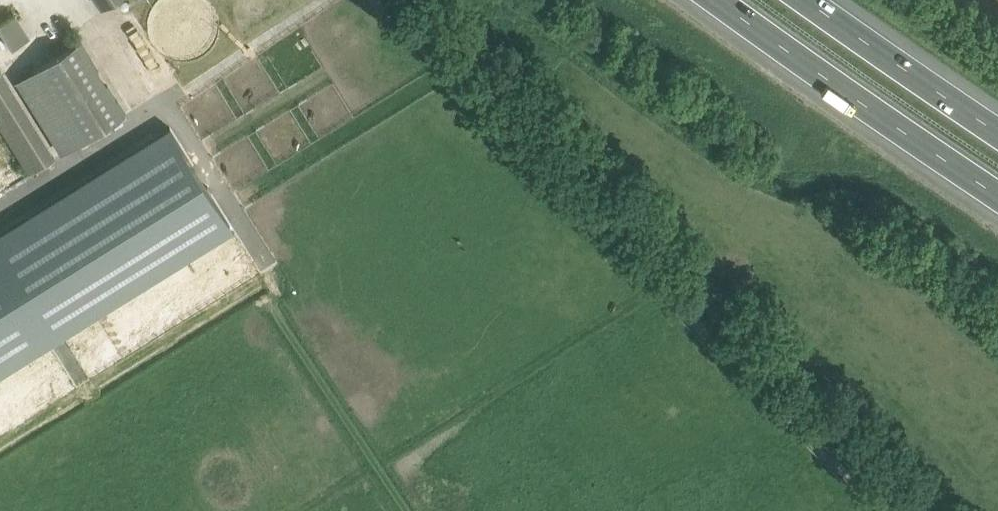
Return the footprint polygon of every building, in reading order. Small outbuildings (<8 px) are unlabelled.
[(7,47),(27,37),(15,12),(0,19),(0,33),(7,47)] [(80,41),(15,82),(61,155),(126,114),(80,41)] [(0,70),(0,127),(29,175),(56,158),(1,70),(0,70)] [(229,222),(230,221),(179,139),(178,140),(0,251),(0,365),(229,222)]
